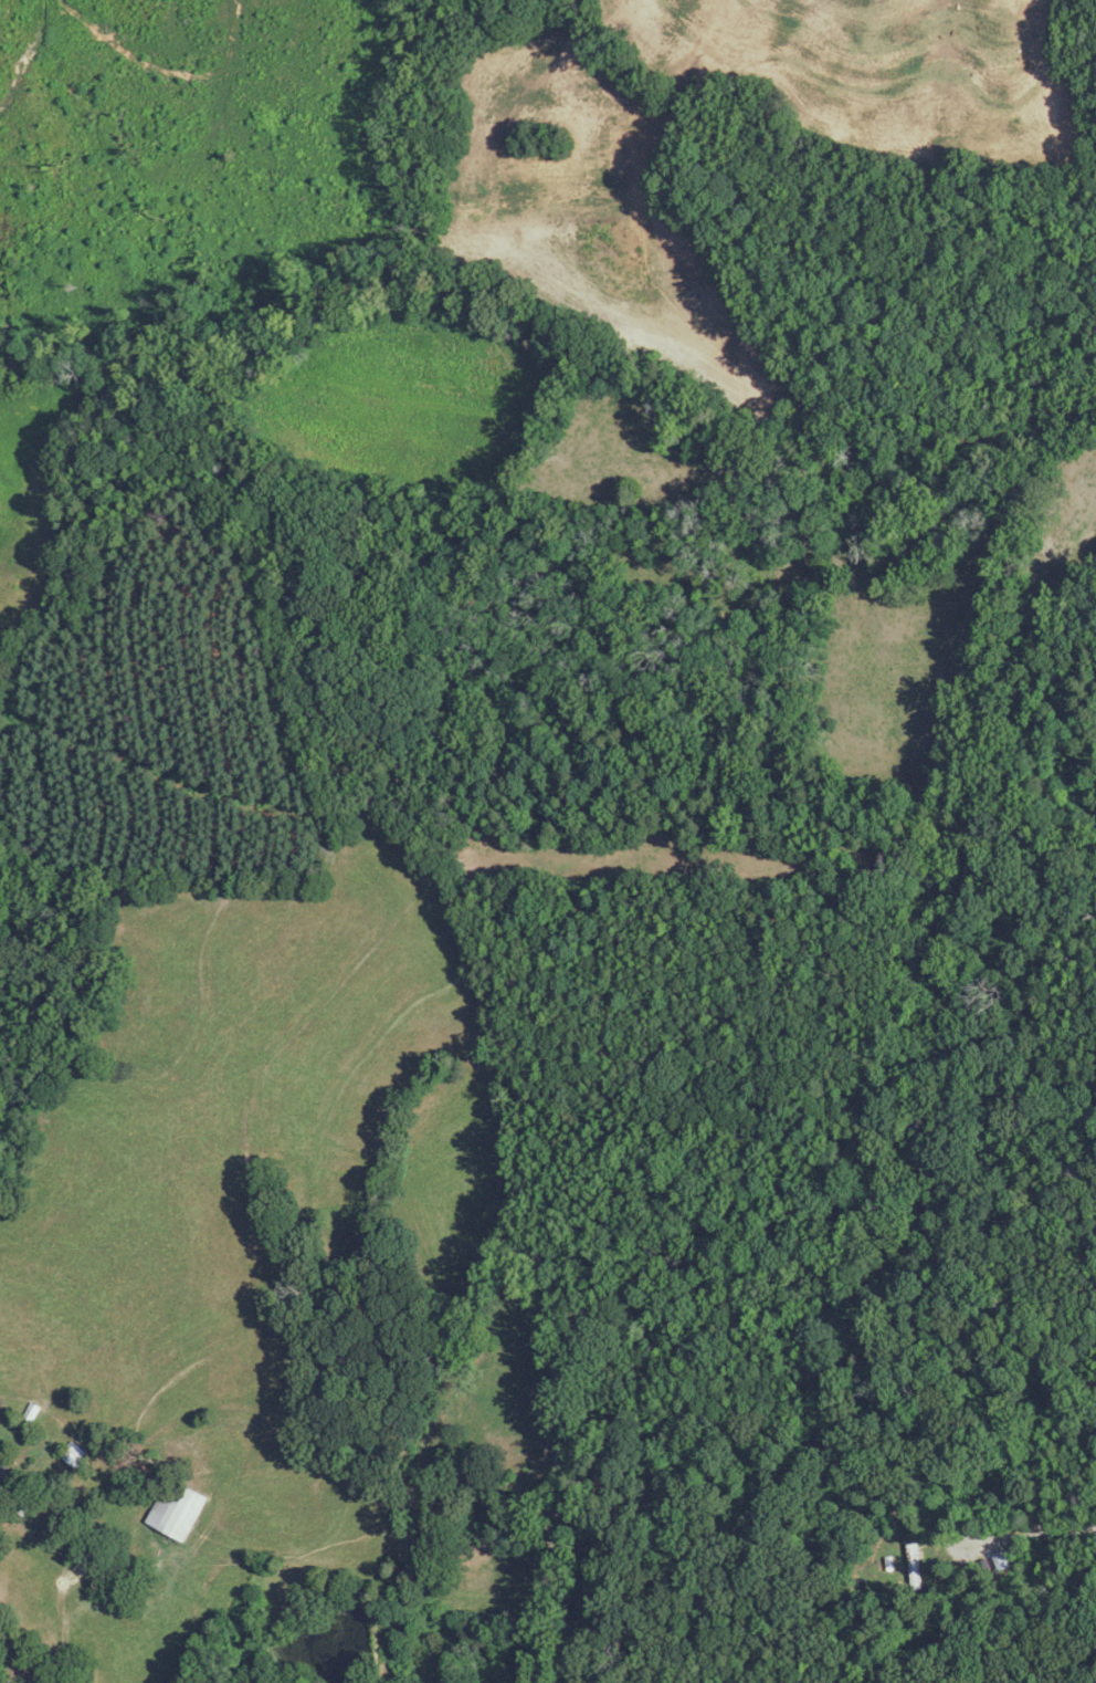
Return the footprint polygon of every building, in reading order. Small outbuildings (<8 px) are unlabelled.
[(41,1408),(32,1405),(23,1425),(31,1429),(41,1408)] [(63,1462),(81,1469),(87,1453),(70,1446),(63,1462)] [(148,1524),(187,1543),(209,1498),(169,1479),(148,1524)] [(911,1590),(920,1590),(920,1545),(911,1545),(911,1590)]
